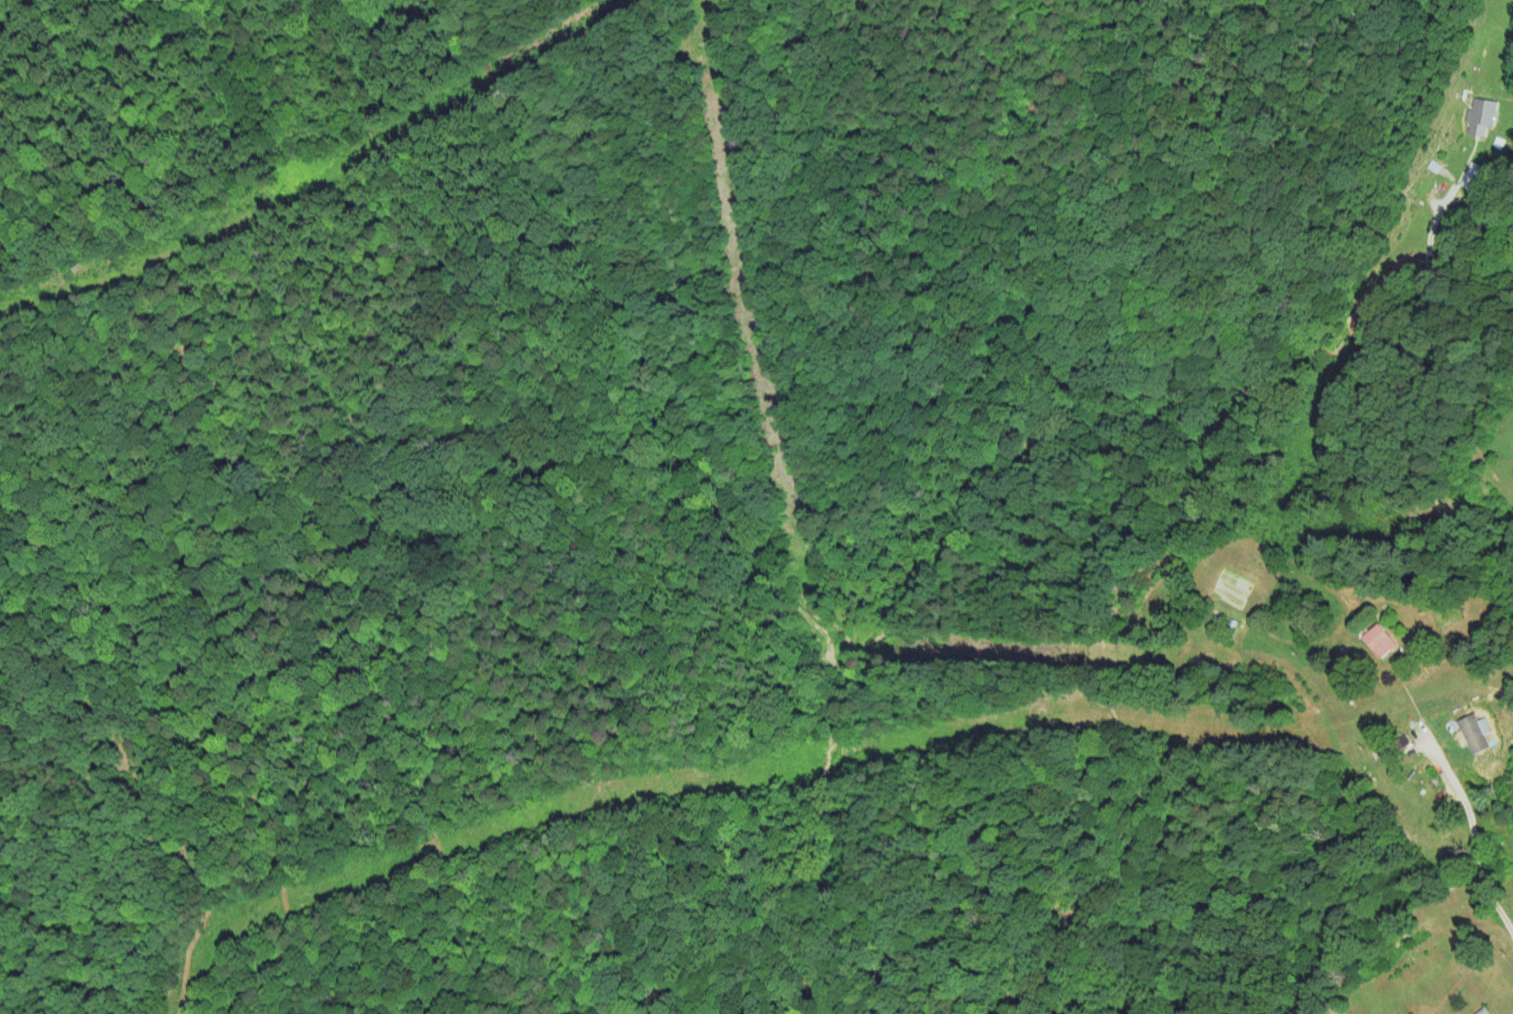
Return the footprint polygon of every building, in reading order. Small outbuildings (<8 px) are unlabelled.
[(1498,101),(1473,97),(1471,109),(1466,108),(1465,120),(1469,121),(1467,133),(1485,136),(1487,125),(1493,126),(1498,101)] [(1484,166),(1470,160),(1459,185),(1473,191),(1484,166)] [(1380,658),(1397,644),(1379,622),(1362,636),(1380,658)] [(1490,747),(1475,712),(1457,719),(1472,754),(1490,747)] [(1485,1005),(1473,1013),(1491,1013),(1485,1005)]
